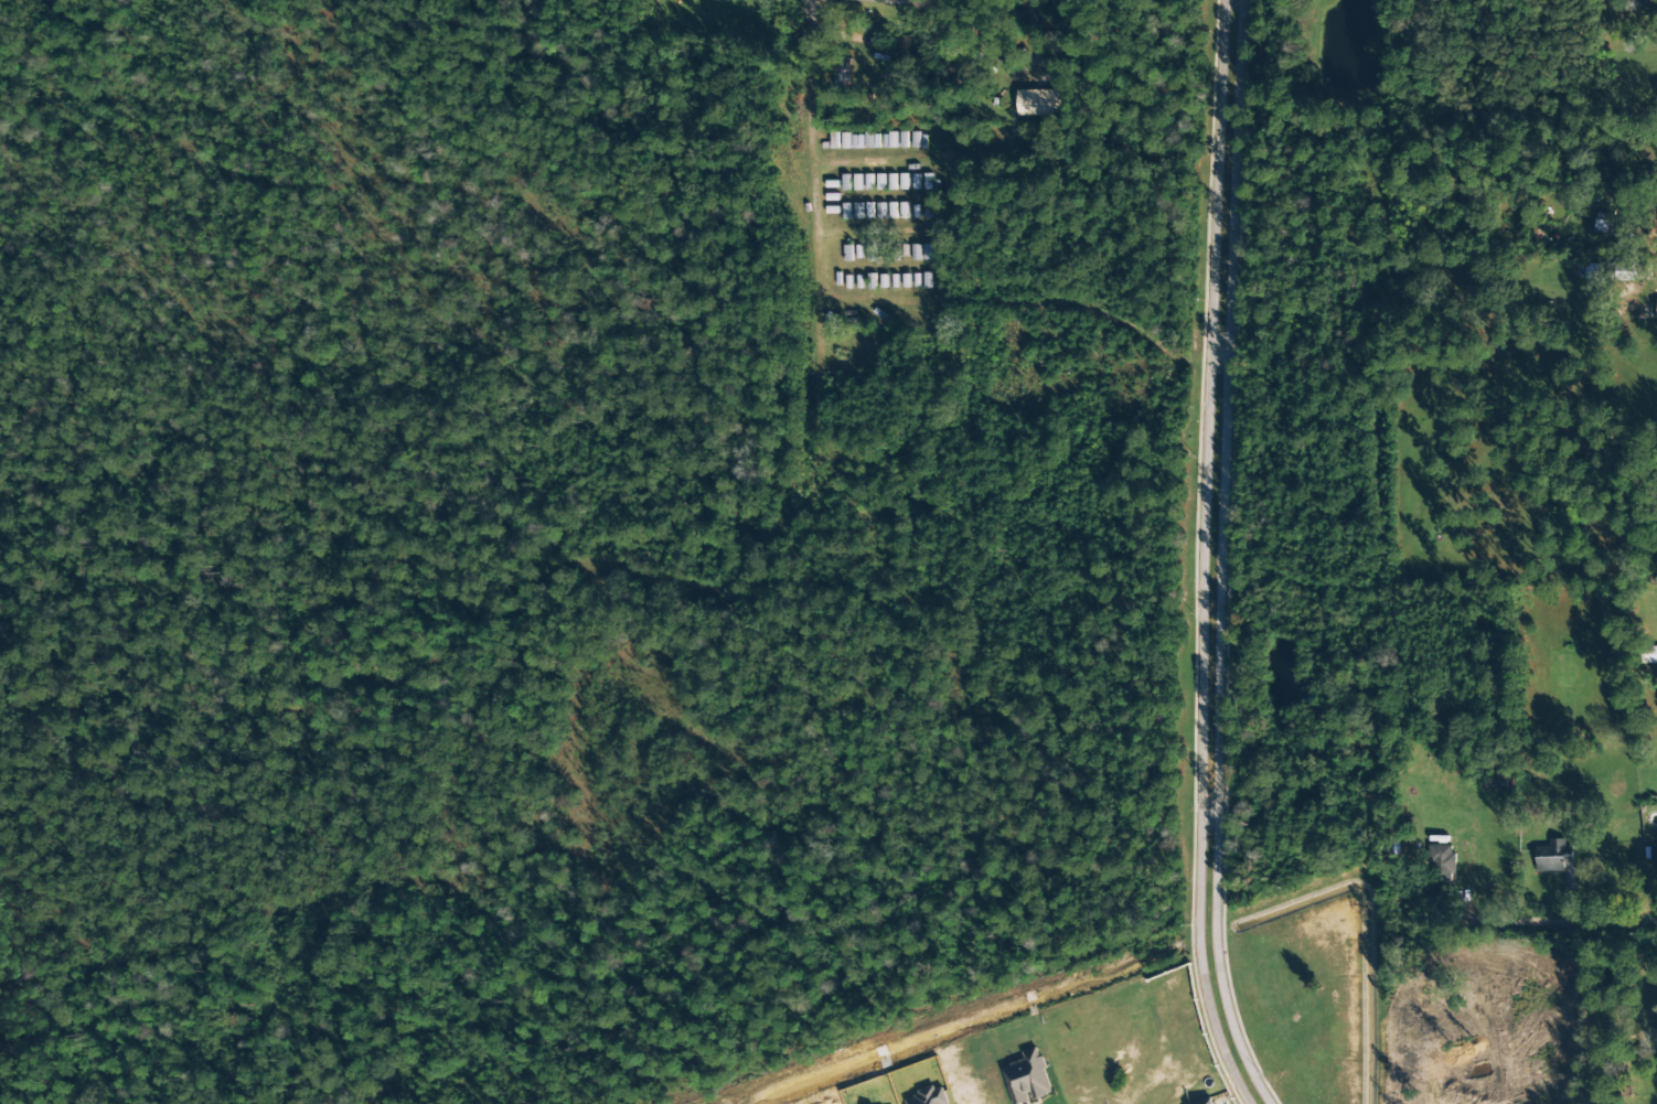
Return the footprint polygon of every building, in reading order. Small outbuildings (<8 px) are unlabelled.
[(913,42),(900,41),(899,54),(912,55),(913,42)] [(835,90),(849,91),(851,59),(836,58),(835,90)] [(1018,91),(1018,116),(1068,115),(1068,90),(1018,91)] [(842,150),(880,149),(880,133),(842,134),(842,150)] [(883,134),(884,149),(898,149),(897,133),(883,134)] [(913,149),(927,149),(927,134),(913,134),(913,149)] [(901,191),(909,190),(909,174),(901,174),(901,191)] [(854,191),(863,191),(862,175),(854,175),(854,191)] [(878,191),(886,191),(886,175),(877,175),(878,191)] [(863,220),(863,204),(855,203),(855,219),(863,220)] [(878,203),(878,220),(886,219),(886,203),(878,203)] [(901,220),(909,219),(909,203),(901,203),(901,220)] [(1613,219),(1596,217),(1594,236),(1611,238),(1613,219)] [(867,261),(876,261),(876,246),(867,245),(867,261)] [(913,261),(920,261),(921,245),(913,245),(913,261)] [(1636,281),(1637,261),(1611,259),(1610,280),(1636,281)] [(868,291),(876,290),(875,274),(867,274),(868,291)] [(1646,648),(1646,664),(1656,663),(1656,647),(1646,648)] [(1536,847),(1536,872),(1574,872),(1573,846),(1565,846),(1565,839),(1549,840),(1549,847),(1536,847)] [(1455,846),(1428,845),(1428,872),(1454,873),(1455,846)] [(1039,1047),(1022,1052),(1025,1061),(1002,1067),(1012,1103),(1024,1103),(1031,1102),(1031,1100),(1052,1095),(1039,1047)]
